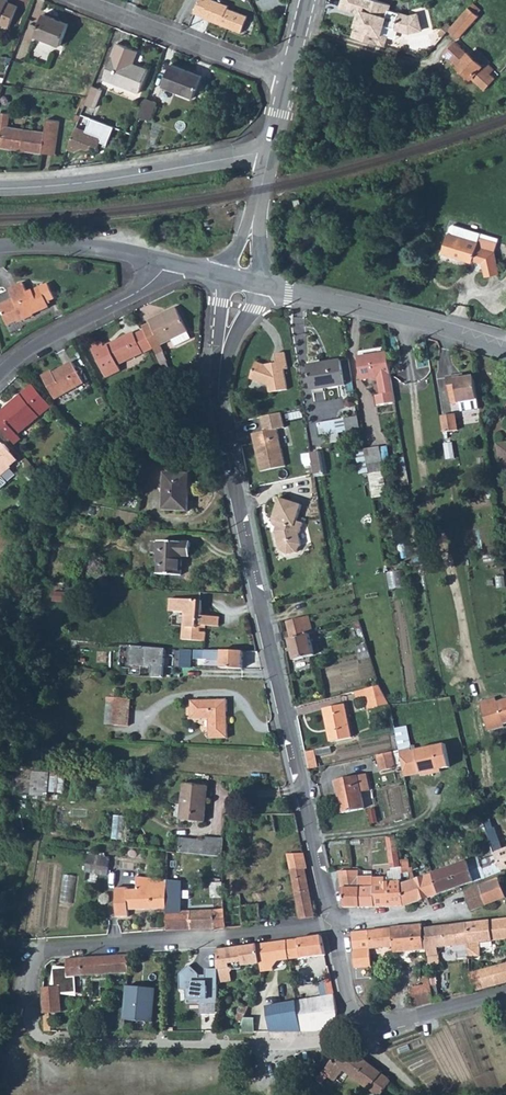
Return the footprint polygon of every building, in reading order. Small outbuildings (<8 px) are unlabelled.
[(9,27),(16,7),(7,3),(7,1),(5,0),(0,0),(0,23),(9,27)] [(193,12),(202,16),(202,17),(216,23),(221,20),(224,26),(240,32),(247,16),(227,8),(228,6),(213,0),(198,0),(193,12)] [(363,0),(339,0),(336,11),(354,16),(358,17),(356,22),(353,21),(350,30),(352,31),(350,40),(382,48),(384,38),(379,37),(381,27),(406,34),(419,30),(414,14),(406,17),(385,12),(386,6),(363,0)] [(469,7),(460,17),(470,26),(479,16),(469,7)] [(43,14),(34,36),(59,46),(67,24),(43,14)] [(460,17),(448,30),(458,39),(470,26),(460,17)] [(481,66),(468,54),(454,42),(443,54),(484,90),(496,78),(490,74),(494,69),(489,64),(490,62),(487,59),(481,66)] [(117,44),(103,78),(139,92),(147,70),(132,64),(137,52),(117,44)] [(474,48),(468,54),(481,66),(487,59),(474,48)] [(171,64),(162,86),(193,97),(201,76),(171,64)] [(87,97),(84,103),(94,107),(101,90),(91,86),(87,97)] [(145,99),(139,116),(148,119),(155,102),(145,99)] [(11,149),(11,147),(21,148),(21,150),(53,155),(58,121),(46,119),(45,133),(6,127),(8,114),(0,113),(0,139),(0,140),(0,148),(11,149)] [(113,127),(90,118),(85,131),(75,127),(67,149),(73,151),(77,150),(78,146),(86,150),(90,148),(91,145),(97,147),(99,142),(106,145),(113,127)] [(450,227),(449,233),(442,253),(471,262),(472,260),(483,264),(485,276),(498,273),(494,250),(498,239),(455,225),(450,227)] [(0,306),(0,308),(7,325),(18,320),(18,321),(32,315),(32,314),(49,306),(47,301),(55,298),(48,284),(28,293),(23,283),(10,289),(15,299),(0,306)] [(150,324),(142,328),(144,331),(152,349),(155,355),(163,351),(160,345),(171,340),(174,347),(190,339),(176,309),(148,322),(150,324)] [(144,331),(135,335),(143,353),(152,349),(144,331)] [(143,353),(135,335),(133,333),(107,345),(108,346),(105,348),(102,343),(92,347),(106,377),(120,371),(118,365),(143,353)] [(255,362),(250,378),(259,381),(262,378),(267,380),(268,392),(286,388),(283,368),(287,367),(284,351),(274,353),(276,365),(269,366),(255,362)] [(395,404),(386,354),(357,359),(361,381),(379,379),(382,396),(375,397),(377,407),(395,404)] [(51,371),(42,376),(55,400),(84,383),(80,377),(83,374),(84,373),(84,371),(83,370),(82,368),(80,367),(79,367),(76,368),(72,362),(53,373),(51,371)] [(340,363),(308,368),(312,392),(345,387),(340,363)] [(455,379),(454,376),(446,377),(450,403),(461,401),(463,410),(478,408),(473,376),(463,378),(455,379)] [(14,445),(20,439),(17,435),(51,407),(33,385),(8,405),(11,408),(1,416),(0,415),(0,428),(14,445)] [(0,413),(0,415),(1,416),(11,408),(8,405),(0,413)] [(360,430),(356,409),(342,411),(343,420),(345,420),(347,433),(360,430)] [(263,430),(251,433),(259,470),(283,465),(275,429),(283,427),(280,412),(260,417),(263,430)] [(454,413),(441,416),(444,432),(457,430),(454,413)] [(11,468),(9,466),(17,460),(3,444),(0,447),(0,477),(11,468)] [(379,449),(364,451),(368,475),(380,473),(378,464),(382,463),(379,449)] [(319,452),(310,454),(313,473),(314,475),(323,474),(319,452)] [(165,473),(163,510),(188,511),(190,474),(165,473)] [(380,473),(368,475),(371,493),(386,491),(383,473),(380,473)] [(278,498),(271,522),(275,526),(274,529),(278,547),(287,553),(295,553),(301,544),(298,534),(302,522),(296,520),(300,503),(278,498)] [(160,542),(158,574),(181,575),(182,556),(190,557),(191,543),(160,542)] [(404,570),(389,571),(390,587),(405,586),(404,570)] [(53,596),(52,607),(67,608),(68,597),(53,596)] [(174,599),(173,612),(184,613),(182,640),(205,641),(206,633),(200,632),(201,625),(219,626),(220,617),(202,616),(202,612),(199,612),(200,601),(174,599)] [(308,616),(287,622),(291,638),(289,638),(295,660),(314,654),(308,633),(312,632),(308,616)] [(370,656),(366,644),(355,647),(359,659),(370,656)] [(164,647),(131,645),(129,663),(152,664),(151,674),(163,675),(164,647)] [(242,651),(204,649),(204,658),(220,659),(220,668),(241,669),(242,651)] [(245,662),(260,662),(260,650),(245,650),(245,662)] [(379,684),(364,688),(366,697),(369,708),(389,704),(379,684)] [(357,700),(366,697),(364,688),(354,690),(357,700)] [(479,702),(479,703),(488,730),(504,726),(504,723),(505,722),(505,698),(496,701),(495,697),(479,702)] [(108,698),(107,706),(116,707),(114,725),(117,725),(128,726),(130,699),(115,698),(108,698)] [(226,700),(191,701),(191,718),(209,718),(210,738),(227,737),(226,700)] [(343,703),(323,707),(330,741),(350,737),(343,703)] [(107,706),(106,724),(114,725),(116,707),(107,706)] [(410,747),(399,749),(402,765),(404,774),(421,771),(421,774),(433,771),(432,769),(440,767),(449,765),(444,744),(411,750),(410,747)] [(313,749),(304,751),(308,768),(317,766),(313,749)] [(399,749),(390,751),(394,767),(402,765),(399,749)] [(390,751),(377,754),(381,770),(394,767),(390,751)] [(33,772),(31,795),(48,797),(50,773),(33,772)] [(364,773),(356,775),(360,792),(368,790),(364,773)] [(360,792),(356,775),(335,779),(342,812),(364,807),(360,792)] [(183,784),(180,819),(204,821),(207,786),(183,784)] [(123,838),(126,814),(116,814),(113,837),(123,838)] [(483,820),(478,822),(484,842),(481,843),(486,856),(494,853),(494,852),(483,820)] [(488,830),(496,846),(503,843),(495,827),(488,830)] [(395,834),(384,835),(388,851),(398,849),(395,834)] [(203,840),(202,854),(223,856),(223,839),(203,837),(203,840)] [(181,838),(180,851),(181,851),(202,854),(203,840),(181,838)] [(494,852),(494,853),(495,855),(501,871),(505,869),(505,847),(494,852)] [(398,849),(388,851),(390,866),(400,865),(399,859),(398,849)] [(166,851),(165,879),(165,883),(167,883),(166,908),(165,914),(166,914),(167,929),(215,927),(214,909),(179,911),(179,903),(180,903),(180,876),(181,851),(180,851),(166,851)] [(303,853),(287,854),(299,916),(300,919),(315,916),(305,868),(307,867),(303,853)] [(88,854),(87,864),(100,866),(101,857),(88,854)] [(202,854),(200,869),(222,871),(223,856),(202,854)] [(495,855),(479,859),(483,869),(481,870),(484,877),(501,871),(495,855)] [(478,856),(432,872),(439,893),(484,877),(481,870),(483,869),(479,859),(479,858),(478,856)] [(101,857),(100,866),(108,868),(110,858),(101,857)] [(408,858),(399,859),(400,865),(401,873),(410,872),(408,858)] [(87,864),(85,871),(99,873),(100,866),(87,864)] [(391,869),(386,869),(387,875),(384,875),(385,880),(401,879),(401,873),(400,865),(390,866),(391,869)] [(100,866),(99,873),(107,874),(108,868),(100,866)] [(386,869),(372,870),(372,876),(373,886),(374,886),(374,907),(404,906),(402,882),(401,879),(385,880),(384,875),(387,875),(386,869)] [(342,893),(343,907),(374,907),(374,886),(373,886),(372,876),(358,876),(358,871),(339,871),(342,893)] [(432,872),(402,882),(404,906),(439,893),(432,872)] [(62,901),(75,902),(77,874),(65,873),(62,901)] [(165,883),(165,879),(138,877),(139,888),(126,889),(126,887),(116,887),(117,915),(127,915),(127,909),(166,908),(167,883),(165,883)] [(479,884),(487,904),(505,897),(505,896),(505,895),(499,877),(479,884)] [(213,898),(224,898),(223,882),(210,883),(211,896),(213,898)] [(487,904),(479,884),(470,888),(465,892),(471,910),(487,904)] [(224,898),(213,898),(214,909),(215,927),(215,929),(226,927),(226,925),(224,898)] [(467,923),(469,943),(468,955),(480,955),(479,941),(505,938),(505,918),(467,923)] [(445,925),(422,927),(423,937),(425,937),(428,967),(438,967),(437,947),(445,945),(469,943),(467,923),(445,925)] [(390,927),(368,930),(369,948),(369,949),(380,947),(393,946),(393,952),(424,948),(423,937),(422,927),(422,924),(390,927)] [(368,930),(351,932),(353,949),(369,948),(368,930)] [(321,935),(285,940),(288,959),(325,954),(321,935)] [(285,940),(257,944),(259,962),(260,971),(272,970),(272,967),(277,960),(288,959),(285,940)] [(469,943),(445,945),(446,951),(469,948),(469,943)] [(257,944),(217,949),(217,968),(217,969),(227,967),(259,962),(257,944)] [(53,985),(42,985),(43,1011),(61,1010),(60,991),(75,990),(74,975),(128,971),(129,954),(65,958),(66,966),(52,967),(53,985)] [(469,972),(473,990),(505,981),(505,962),(469,972)] [(199,972),(188,964),(179,977),(180,990),(188,989),(188,1003),(200,1003),(200,999),(218,999),(217,981),(217,969),(217,968),(205,968),(205,975),(199,975),(199,972)] [(227,967),(217,969),(217,981),(229,980),(227,967)] [(329,972),(318,977),(320,983),(330,981),(329,972)] [(319,995),(295,1000),(299,1030),(316,1030),(323,1029),(327,1027),(331,1025),(334,1022),(336,1018),(337,1016),(337,1013),(336,1007),(330,981),(320,983),(317,983),(319,995)] [(430,982),(411,987),(413,1005),(413,1006),(433,1000),(430,984),(430,982)] [(435,983),(430,984),(433,1000),(438,999),(435,983)] [(155,987),(127,985),(126,1007),(125,1019),(153,1020),(155,987)] [(273,1004),(265,1005),(269,1030),(299,1030),(295,1000),(273,1004)] [(23,1007),(4,1004),(2,1012),(21,1015),(23,1007)] [(249,1004),(238,1030),(269,1030),(265,1005),(249,1004)] [(111,1031),(125,1031),(125,1019),(126,1007),(112,1007),(111,1031)] [(322,1071),(327,1075),(334,1080),(344,1069),(378,1094),(383,1094),(392,1082),(348,1047),(337,1061),(333,1058),(322,1071)] [(322,1071),(315,1079),(320,1083),(327,1075),(322,1071)]
